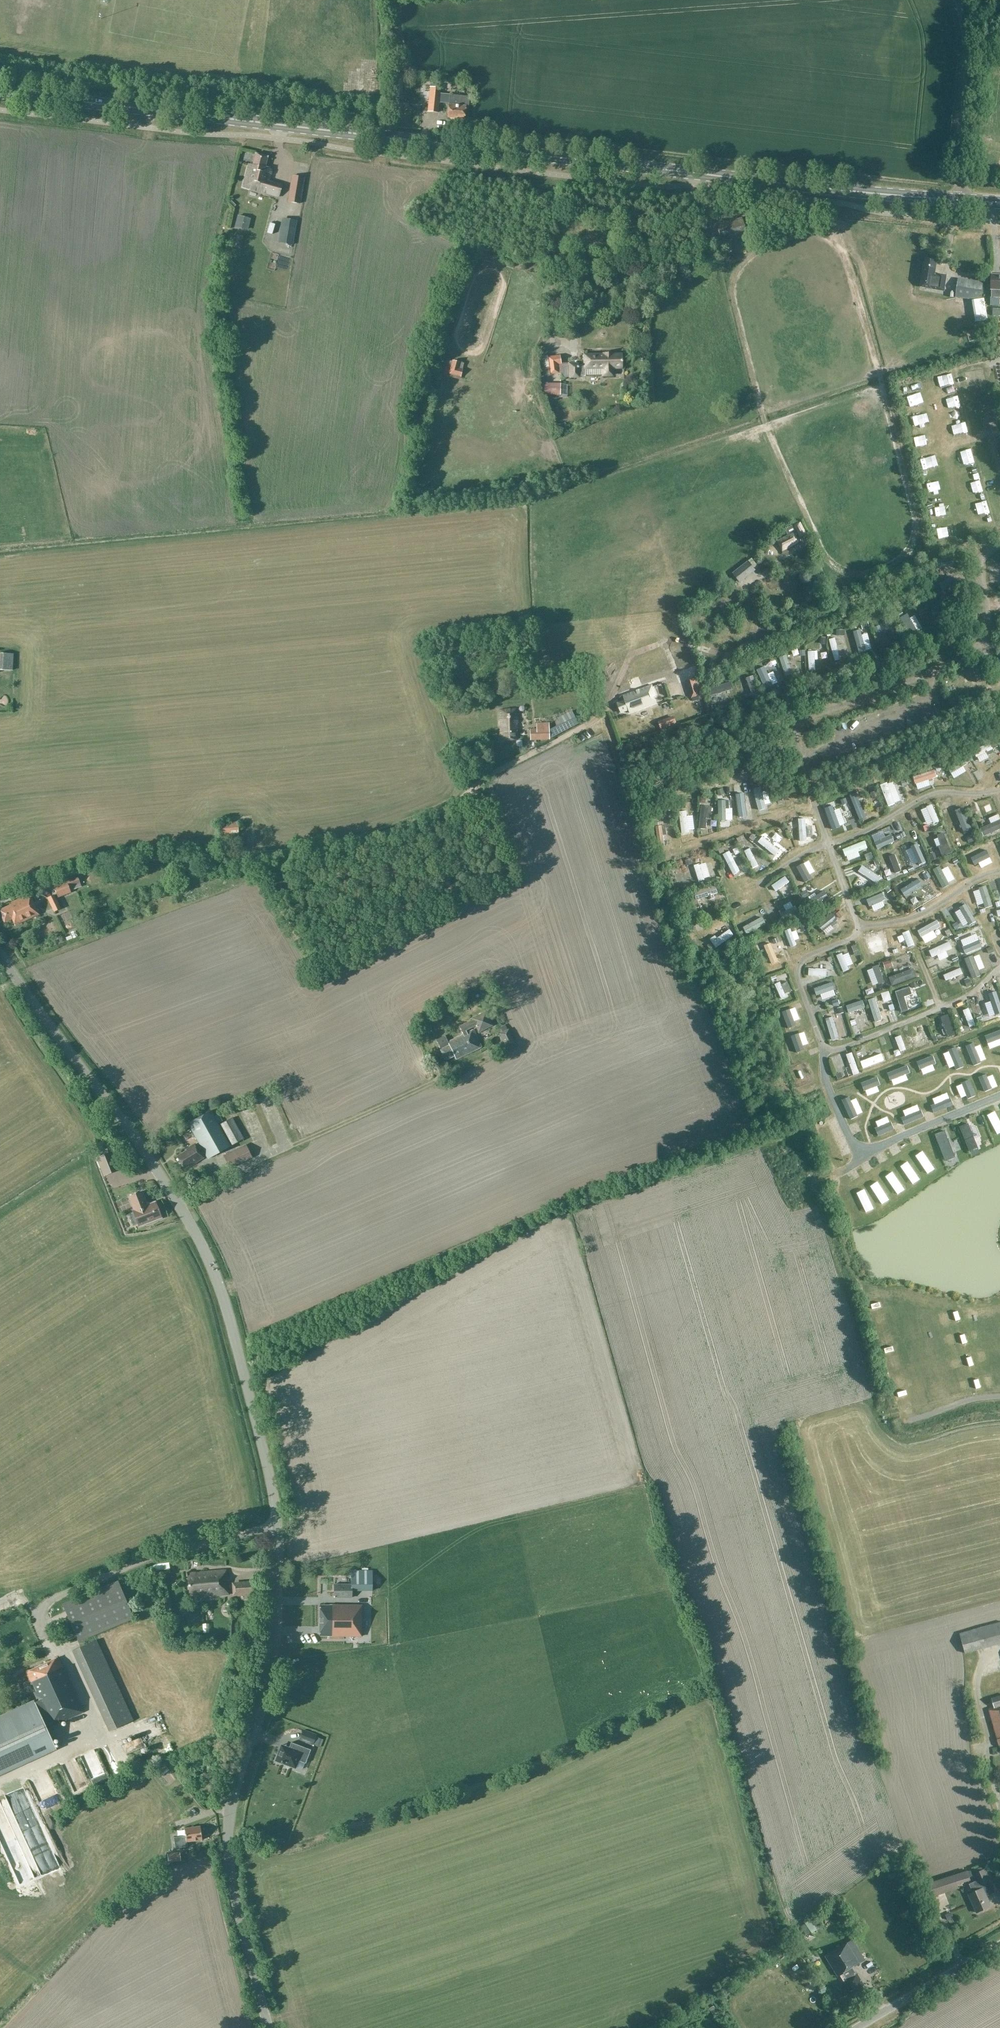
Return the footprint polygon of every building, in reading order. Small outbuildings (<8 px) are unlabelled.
[(427,112),(439,114),(441,88),(430,87),(427,112)] [(449,105),(447,118),(464,120),(466,107),(469,107),(470,97),(450,95),(449,105)] [(248,165),(242,188),(279,198),(283,185),(268,181),(271,170),(264,168),(267,158),(255,155),(253,166),(248,165)] [(291,176),(288,202),(300,205),(305,178),(291,176)] [(236,224),(235,227),(248,230),(251,219),(238,215),(236,224)] [(282,219),(278,243),(293,246),(297,221),(282,219)] [(741,219),(717,226),(721,239),(729,236),(729,239),(745,235),(741,219)] [(713,241),(715,251),(721,249),(719,239),(713,241)] [(935,274),(937,261),(925,259),(924,265),(923,265),(920,287),(933,289),(933,290),(944,291),(946,276),(935,274)] [(991,275),(990,298),(999,298),(999,276),(991,275)] [(958,280),(956,297),(982,301),(984,283),(958,280)] [(561,365),(560,355),(548,357),(549,375),(559,373),(558,365),(561,365)] [(579,364),(570,364),(570,378),(580,378),(580,376),(586,376),(586,375),(604,375),(604,376),(613,376),(613,368),(622,368),(621,355),(585,355),(585,365),(579,365),(579,364)] [(452,361),(448,374),(460,378),(463,370),(459,369),(460,363),(452,361)] [(541,395),(561,395),(561,384),(547,383),(547,382),(539,382),(539,389),(541,389),(541,395)] [(937,397),(953,395),(952,382),(936,383),(937,397)] [(965,435),(961,420),(946,425),(950,439),(965,435)] [(926,427),(913,429),(916,443),(929,440),(926,427)] [(974,500),(983,496),(979,485),(970,488),(974,500)] [(777,541),(782,551),(799,543),(797,539),(806,534),(801,525),(795,527),(794,525),(787,529),(786,531),(788,536),(777,541)] [(937,526),(938,540),(949,540),(949,525),(937,526)] [(732,574),(740,584),(755,571),(748,561),(732,574)] [(999,580),(999,561),(992,564),(997,580),(999,580)] [(942,606),(931,607),(933,619),(943,614),(942,606)] [(864,644),(869,635),(862,632),(857,641),(864,644)] [(834,636),(826,640),(835,659),(843,655),(834,636)] [(808,659),(816,658),(816,650),(807,650),(808,659)] [(0,653),(0,656),(0,670),(10,671),(12,654),(0,653)] [(807,659),(807,670),(817,670),(816,659),(807,659)] [(782,661),(785,677),(792,675),(789,660),(782,661)] [(731,678),(735,695),(742,693),(738,676),(731,678)] [(686,683),(691,699),(699,696),(693,678),(686,681),(687,683),(686,683)] [(628,710),(629,713),(654,702),(652,696),(654,695),(650,684),(622,696),(624,701),(616,704),(620,714),(628,710)] [(518,710),(500,710),(500,740),(516,740),(516,730),(518,729),(518,710)] [(530,740),(551,739),(550,729),(530,729),(530,740)] [(973,745),(976,759),(987,757),(985,749),(990,747),(989,742),(973,745)] [(986,751),(988,757),(995,754),(993,748),(986,751)] [(967,778),(972,772),(958,761),(953,767),(967,778)] [(979,776),(983,772),(977,766),(972,771),(979,776)] [(922,769),(910,773),(914,786),(927,782),(922,769)] [(892,778),(879,782),(885,804),(898,801),(892,778)] [(740,789),(734,790),(737,819),(743,818),(742,809),(748,809),(748,800),(741,800),(740,789)] [(930,821),(936,819),(930,802),(924,804),(930,821)] [(710,825),(709,803),(699,803),(699,818),(703,817),(704,825),(710,825)] [(961,803),(954,806),(962,828),(969,825),(961,803)] [(812,815),(797,815),(797,840),(807,840),(807,828),(812,828),(812,815)] [(923,829),(929,827),(926,821),(921,823),(923,829)] [(220,823),(221,837),(239,835),(238,822),(220,823)] [(980,834),(992,832),(992,828),(999,827),(999,822),(979,825),(980,834)] [(885,834),(878,837),(880,844),(895,838),(890,824),(882,826),(885,834)] [(774,832),(769,836),(774,841),(779,837),(774,832)] [(933,834),(937,847),(946,844),(943,832),(933,834)] [(760,833),(755,840),(773,854),(777,850),(783,855),(785,852),(760,833)] [(857,851),(866,847),(862,837),(840,847),(846,859),(858,854),(857,851)] [(988,858),(993,856),(988,844),(969,851),(975,866),(983,863),(979,855),(985,853),(988,858)] [(742,848),(750,867),(756,864),(748,845),(742,848)] [(720,852),(731,873),(738,869),(727,848),(720,852)] [(800,876),(819,867),(813,855),(794,864),(800,876)] [(713,875),(710,860),(693,863),(696,878),(713,875)] [(949,884),(947,880),(952,879),(947,862),(933,866),(939,887),(949,884)] [(842,867),(844,875),(861,870),(864,882),(877,878),(875,867),(863,870),(862,864),(855,866),(855,864),(842,867)] [(106,877),(114,876),(113,868),(104,869),(106,877)] [(784,875),(768,882),(772,891),(788,883),(784,875)] [(899,883),(903,893),(922,886),(918,876),(899,883)] [(71,893),(70,891),(81,887),(78,877),(54,886),(58,898),(71,893)] [(985,882),(978,884),(984,907),(990,906),(985,882)] [(712,899),(712,892),(715,892),(714,884),(701,885),(701,899),(712,899)] [(824,887),(809,891),(808,884),(800,886),(804,902),(826,897),(824,887)] [(977,886),(971,888),(976,904),(983,902),(977,886)] [(870,908),(887,896),(882,890),(866,901),(870,908)] [(0,909),(0,913),(4,922),(12,919),(15,925),(39,915),(30,895),(13,902),(14,904),(0,909)] [(54,895),(47,898),(51,906),(54,912),(55,912),(61,909),(57,900),(54,895)] [(833,911),(837,917),(843,913),(838,907),(833,911)] [(953,919),(948,909),(943,912),(947,922),(953,919)] [(816,918),(822,931),(838,924),(833,911),(816,918)] [(935,935),(933,930),(940,926),(935,917),(915,927),(923,941),(935,935)] [(953,929),(969,926),(967,918),(951,922),(953,929)] [(887,931),(891,943),(907,936),(902,925),(887,931)] [(784,930),(788,946),(794,944),(793,938),(797,937),(795,927),(784,930)] [(867,947),(885,942),(881,929),(863,933),(867,947)] [(963,936),(965,942),(960,944),(963,950),(983,942),(981,936),(975,938),(973,932),(963,936)] [(777,967),(776,939),(766,939),(768,967),(777,967)] [(948,940),(927,946),(930,956),(951,949),(948,940)] [(846,947),(833,953),(840,969),(853,964),(846,947)] [(977,951),(963,956),(970,973),(984,968),(977,951)] [(806,965),(806,975),(825,976),(825,965),(806,965)] [(928,968),(930,974),(938,971),(936,965),(928,968)] [(944,979),(961,972),(958,965),(941,973),(944,979)] [(891,983),(914,975),(911,967),(888,975),(891,983)] [(779,999),(786,995),(777,979),(770,983),(779,999)] [(813,988),(817,998),(834,990),(830,981),(813,988)] [(916,1004),(913,986),(895,989),(898,1008),(916,1004)] [(886,988),(881,990),(884,1000),(889,998),(886,988)] [(874,1021),(881,1019),(873,995),(865,997),(874,1021)] [(979,1001),(984,1015),(993,1012),(988,998),(979,1001)] [(850,1003),(854,1017),(848,1018),(853,1035),(859,1033),(857,1026),(867,1024),(862,1007),(861,1000),(850,1003)] [(790,1029),(796,1026),(787,1007),(781,1010),(790,1029)] [(445,1035),(436,1039),(440,1047),(438,1048),(445,1061),(455,1056),(456,1060),(481,1048),(472,1031),(467,1033),(466,1031),(475,1026),(478,1032),(493,1025),(486,1011),(471,1018),(473,1021),(460,1027),(464,1035),(449,1043),(445,1035)] [(828,1039),(836,1037),(832,1016),(824,1018),(828,1039)] [(508,1029),(499,1034),(507,1049),(516,1044),(508,1029)] [(899,1033),(893,1034),(896,1047),(902,1046),(899,1033)] [(850,1051),(832,1056),(837,1074),(855,1069),(850,1051)] [(208,1159),(231,1146),(222,1129),(221,1129),(218,1124),(222,1122),(218,1114),(214,1116),(211,1111),(188,1124),(208,1159)] [(232,1145),(238,1142),(244,1139),(232,1118),(221,1124),(232,1145)] [(182,1154),(176,1157),(184,1169),(189,1166),(203,1158),(195,1145),(181,1153),(182,1154)] [(223,1157),(228,1168),(251,1157),(245,1146),(223,1157)] [(104,1176),(116,1172),(109,1153),(97,1158),(104,1176)] [(139,1226),(162,1217),(156,1202),(147,1206),(141,1192),(129,1197),(135,1211),(133,1211),(139,1226)] [(196,1558),(187,1560),(189,1568),(197,1566),(196,1558)] [(160,1565),(151,1568),(153,1573),(160,1570),(170,1569),(169,1563),(160,1565)] [(227,1579),(226,1569),(187,1573),(190,1596),(205,1594),(205,1596),(229,1594),(228,1586),(225,1586),(224,1579),(227,1579)] [(335,1585),(334,1597),(352,1598),(352,1591),(364,1591),(372,1591),(372,1570),(364,1570),(352,1570),(351,1585),(335,1585)] [(118,1581),(62,1605),(78,1642),(133,1618),(118,1581)] [(233,1582),(233,1596),(243,1595),(244,1599),(255,1599),(254,1581),(246,1581),(233,1582)] [(319,1635),(361,1637),(362,1606),(320,1605),(319,1635)] [(959,1634),(965,1653),(999,1643),(999,1623),(959,1634)] [(96,1640),(72,1651),(109,1731),(133,1720),(96,1640)] [(39,1701),(0,1719),(0,1775),(56,1749),(47,1730),(51,1726),(83,1711),(58,1658),(26,1673),(39,1701)] [(999,1747),(999,1696),(991,1698),(994,1708),(988,1710),(998,1744),(999,1747)] [(146,1715),(153,1727),(162,1722),(156,1710),(146,1715)] [(316,1735),(303,1730),(300,1739),(313,1744),(316,1735)] [(311,1750),(291,1742),(288,1751),(280,1748),(276,1761),(295,1768),(298,1760),(306,1763),(311,1750)] [(161,1774),(168,1768),(165,1764),(157,1770),(161,1774)] [(65,1772),(74,1790),(85,1785),(75,1766),(65,1772)] [(32,1817),(23,1791),(8,1796),(16,1817),(3,1822),(0,1812),(0,1828),(32,1817)] [(185,1834),(173,1836),(174,1847),(187,1845),(186,1842),(202,1840),(201,1826),(185,1828),(185,1834)] [(180,1852),(167,1853),(168,1863),(181,1861),(180,1852)] [(975,1884),(978,1891),(968,1895),(976,1913),(991,1906),(981,1885),(989,1882),(984,1870),(975,1874),(979,1882),(975,1884)] [(931,1897),(949,1891),(944,1878),(927,1884),(931,1897)] [(805,1924),(812,1934),(820,1928),(814,1920),(816,1919),(814,1917),(805,1924)] [(846,1980),(844,1982),(851,1992),(853,1991),(859,2000),(867,1994),(862,1987),(864,1986),(856,1974),(852,1968),(864,1961),(851,1940),(826,1956),(839,1976),(842,1974),(846,1980)]
